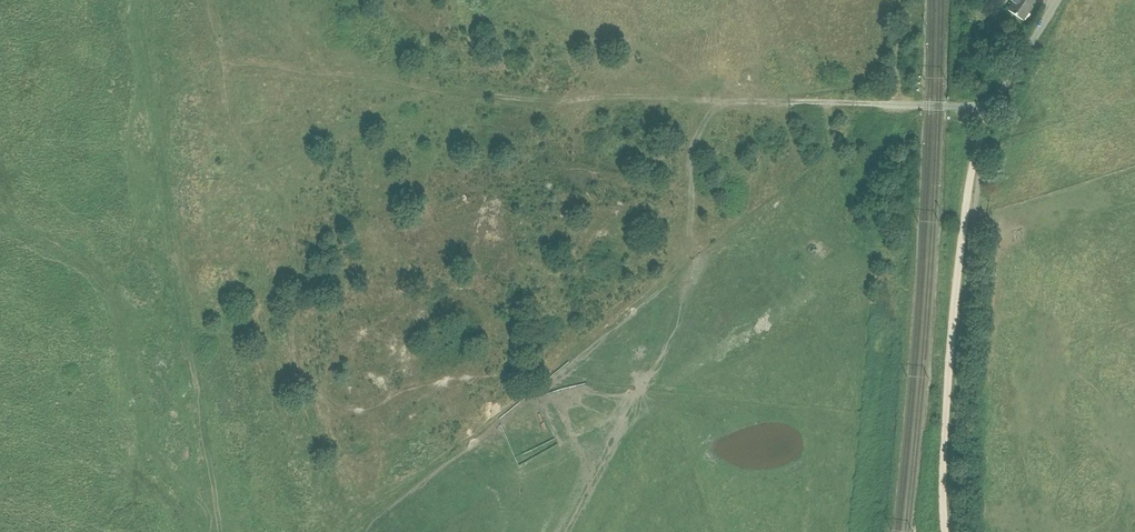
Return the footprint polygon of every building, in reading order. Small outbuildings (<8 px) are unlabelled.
[(1008,10),(1023,21),(1032,9),(1030,8),(1035,0),(1011,0),(1013,2),(1008,10)] [(969,41),(970,56),(981,55),(979,39),(969,41)] [(1017,115),(1013,122),(1017,125),(1021,118),(1017,115)]
